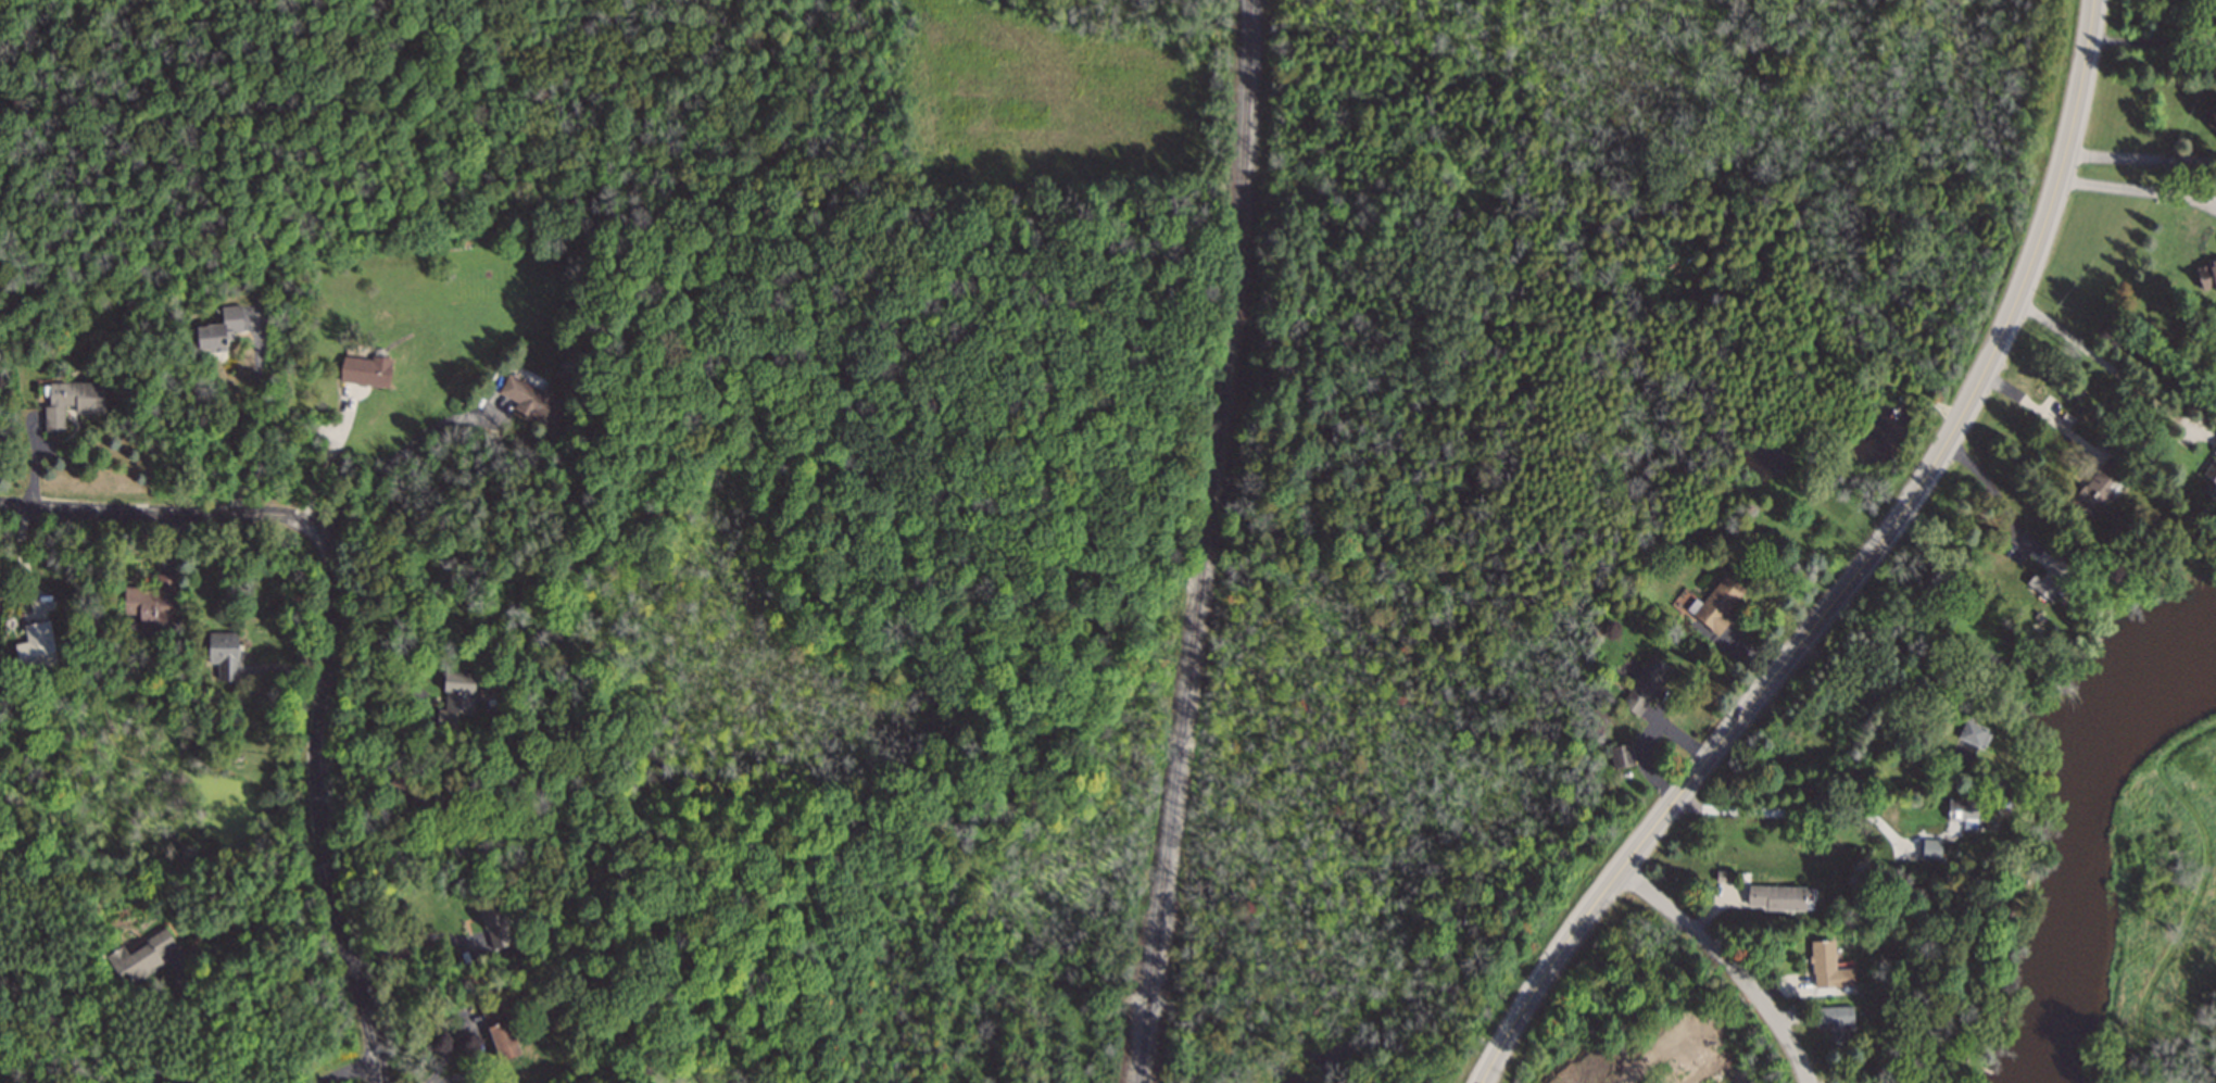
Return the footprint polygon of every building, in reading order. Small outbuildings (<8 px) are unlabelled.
[(2196,270),(2201,295),(2215,293),(2215,266),(2196,270)] [(196,328),(197,353),(227,351),(226,334),(242,333),(241,307),(221,308),(222,327),(196,328)] [(391,362),(342,356),(339,384),(388,389),(391,362)] [(513,411),(554,430),(566,404),(507,376),(498,395),(517,404),(513,411)] [(75,415),(103,415),(103,384),(45,384),(45,434),(64,434),(64,412),(75,412),(75,415)] [(2194,488),(2212,500),(2215,495),(2215,454),(2194,488)] [(2105,461),(2070,501),(2089,518),(2124,477),(2105,461)] [(2025,585),(2051,603),(2073,570),(2043,550),(2032,566),(2037,568),(2025,585)] [(1717,635),(1747,592),(1723,575),(1701,605),(1694,600),(1686,613),(1717,635)] [(177,576),(155,576),(155,588),(125,587),(124,634),(161,635),(161,626),(175,627),(177,576)] [(24,626),(26,644),(14,645),(18,674),(56,669),(49,622),(24,626)] [(237,634),(208,634),(208,665),(217,665),(217,683),(237,683),(237,634)] [(1671,668),(1652,655),(1618,705),(1638,718),(1671,668)] [(436,730),(455,732),(457,714),(473,715),(476,675),(445,673),(442,710),(438,710),(436,730)] [(1992,732),(1965,721),(1957,740),(1984,750),(1992,732)] [(1612,770),(1634,766),(1631,745),(1609,749),(1612,770)] [(1948,822),(1977,822),(1977,800),(1948,800),(1948,822)] [(1922,860),(1940,860),(1940,845),(1922,845),(1922,860)] [(1806,888),(1748,888),(1748,911),(1806,911),(1806,888)] [(512,947),(498,900),(477,906),(491,953),(512,947)] [(164,967),(158,957),(176,947),(167,931),(126,953),(123,947),(106,957),(117,978),(126,974),(132,985),(164,967)] [(1853,988),(1852,969),(1834,969),(1834,942),(1811,942),(1812,989),(1853,988)] [(497,1062),(518,1056),(502,1002),(481,1008),(497,1062)] [(1816,1008),(1816,1030),(1829,1030),(1829,1040),(1843,1040),(1843,1030),(1853,1030),(1853,1008),(1816,1008)]
